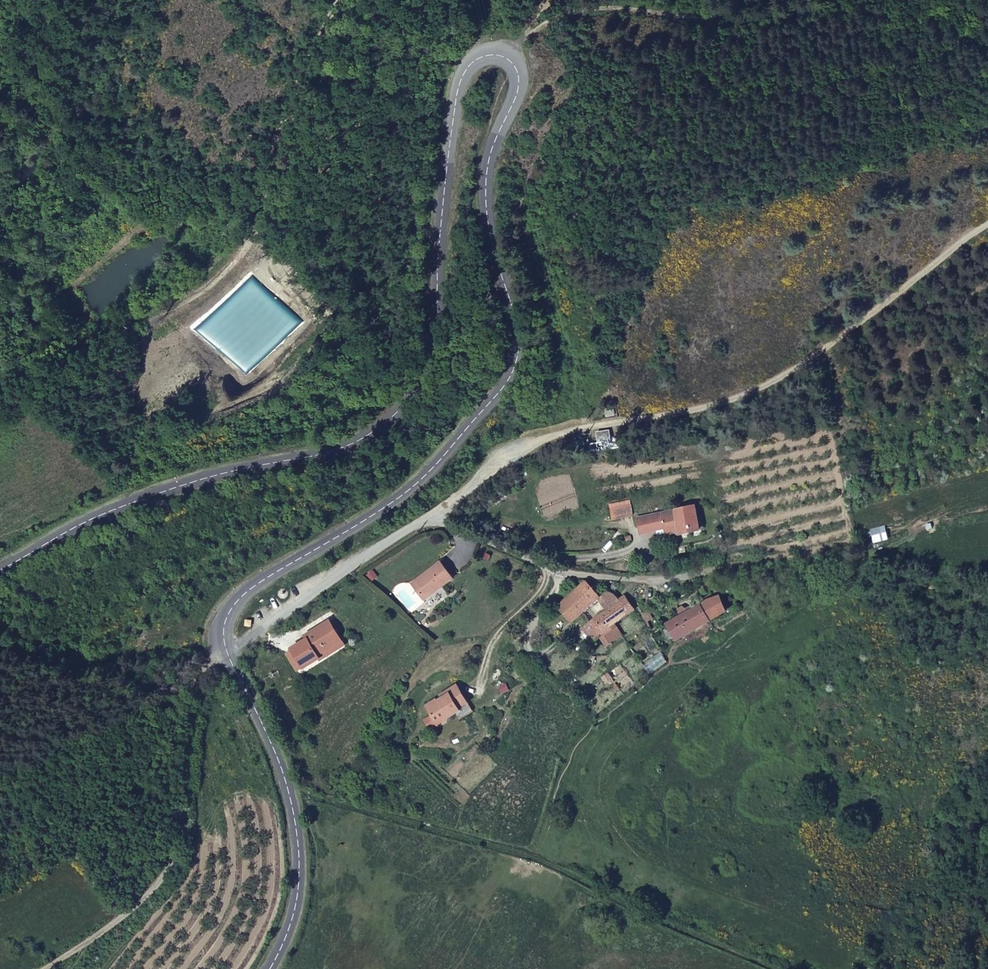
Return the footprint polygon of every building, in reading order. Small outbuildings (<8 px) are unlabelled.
[(616,436),(614,428),(600,429),(602,439),(616,436)] [(623,501),(602,508),(606,522),(627,516),(623,501)] [(695,531),(690,506),(632,519),(636,535),(648,533),(647,530),(660,528),(661,534),(674,532),(675,535),(695,531)] [(436,560),(407,583),(420,598),(430,589),(433,592),(450,577),(436,560)] [(597,592),(583,580),(558,607),(573,622),(598,594),(597,592)] [(719,586),(716,581),(709,584),(711,590),(719,586)] [(618,602),(615,593),(606,588),(597,592),(598,594),(609,608),(618,602)] [(719,597),(701,606),(709,620),(726,611),(719,597)] [(623,598),(618,602),(609,608),(582,627),(593,640),(598,636),(613,624),(634,610),(623,598)] [(709,620),(701,606),(669,624),(677,638),(709,620)] [(306,640),(286,653),(298,670),(319,657),(317,654),(340,639),(329,621),(305,637),(306,640)] [(622,636),(613,624),(598,636),(606,648),(622,636)] [(317,654),(319,657),(319,658),(343,643),(340,639),(317,654)] [(422,708),(428,717),(431,723),(440,718),(442,721),(452,715),(455,721),(470,711),(454,685),(444,691),(446,695),(438,700),(432,703),(431,701),(422,708)] [(438,700),(446,695),(444,691),(436,696),(438,700)] [(421,721),(422,724),(433,726),(442,721),(440,718),(431,723),(428,717),(421,721)]
